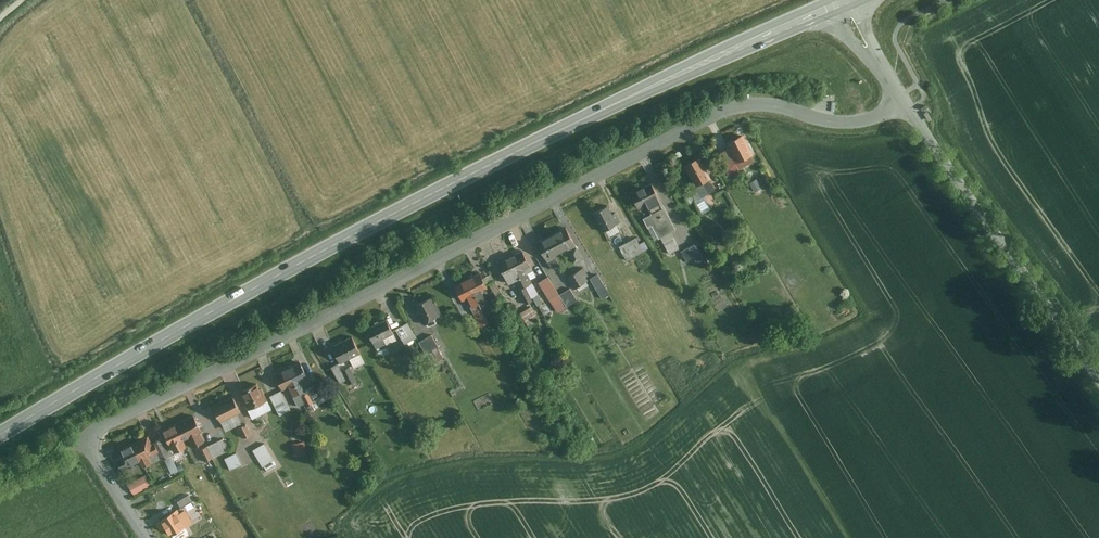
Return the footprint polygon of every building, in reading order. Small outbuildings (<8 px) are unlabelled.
[(742,136),(728,143),(730,148),(728,149),(733,158),(735,163),(751,154),(742,136)] [(699,158),(685,165),(689,173),(696,186),(702,196),(703,196),(713,191),(714,188),(712,183),(709,182),(706,183),(704,180),(709,178),(705,170),(699,158)] [(651,182),(631,193),(638,207),(646,203),(648,207),(651,206),(653,208),(660,205),(659,202),(661,201),(651,182)] [(667,203),(674,218),(679,216),(671,201),(667,203)] [(608,205),(594,213),(603,231),(621,223),(616,213),(612,215),(608,205)] [(651,214),(643,218),(647,225),(652,222),(660,237),(658,238),(659,239),(661,238),(670,232),(676,230),(664,207),(662,208),(660,205),(653,208),(651,206),(648,207),(651,214)] [(566,228),(552,235),(560,251),(566,248),(569,251),(568,252),(574,263),(582,258),(576,248),(577,247),(566,228)] [(552,235),(537,243),(548,263),(548,262),(552,269),(553,268),(560,265),(554,255),(560,251),(552,235)] [(643,249),(636,235),(619,244),(627,258),(643,249)] [(695,242),(682,249),(688,262),(702,255),(695,242)] [(752,246),(742,242),(740,250),(750,253),(752,246)] [(522,251),(510,256),(525,286),(532,283),(528,274),(533,271),(530,265),(530,266),(522,251)] [(510,256),(498,263),(506,278),(509,283),(513,281),(518,290),(518,289),(525,286),(510,256)] [(580,267),(567,277),(575,289),(589,279),(580,267)] [(611,292),(598,272),(590,277),(602,298),(611,292)] [(479,273),(467,279),(480,303),(486,300),(486,299),(481,291),(487,288),(480,273),(479,273)] [(548,276),(540,281),(558,311),(578,299),(571,287),(559,294),(548,276)] [(467,279),(455,285),(463,300),(468,297),(470,301),(468,302),(480,326),(488,322),(489,322),(485,315),(480,303),(467,279)] [(430,297),(415,305),(419,313),(417,314),(422,323),(441,315),(435,302),(433,303),(430,297)] [(541,321),(531,304),(520,311),(530,327),(541,321)] [(387,319),(367,329),(377,348),(386,343),(383,337),(393,333),(387,319)] [(409,321),(397,329),(406,345),(419,337),(409,321)] [(422,340),(434,364),(446,358),(435,334),(422,340)] [(352,336),(332,346),(341,363),(361,352),(352,336)] [(300,362),(286,369),(300,393),(306,390),(302,380),(308,377),(300,362)] [(338,363),(331,366),(337,378),(344,374),(349,384),(356,380),(349,367),(342,370),(338,363)] [(286,369),(276,374),(283,389),(289,387),(294,396),(299,393),(300,393),(286,369)] [(257,384),(242,391),(246,400),(243,401),(248,410),(267,401),(262,389),(260,389),(257,384)] [(283,389),(272,395),(281,415),(293,409),(283,389)] [(233,396),(213,406),(221,421),(236,414),(240,412),(233,396)] [(194,416),(176,425),(183,440),(188,438),(193,448),(204,442),(199,432),(202,431),(194,416)] [(244,422),(237,427),(243,437),(251,432),(244,422)] [(176,425),(164,430),(171,446),(172,446),(174,452),(186,446),(183,440),(176,425)] [(148,436),(132,444),(140,460),(143,467),(152,462),(148,456),(151,455),(152,455),(157,453),(159,452),(155,443),(154,443),(152,444),(148,436)] [(162,439),(155,443),(159,452),(157,453),(161,460),(165,458),(172,473),(178,470),(162,439)] [(223,439),(200,450),(206,462),(212,458),(229,450),(223,439)] [(306,439),(292,442),(296,456),(310,453),(306,439)] [(262,443),(253,449),(265,468),(275,462),(262,443)] [(132,444),(116,452),(120,459),(117,461),(121,470),(129,466),(128,466),(140,460),(132,444)] [(237,453),(226,458),(231,469),(242,465),(237,453)] [(149,485),(142,472),(125,481),(132,494),(149,485)] [(193,501),(188,494),(177,502),(181,508),(193,501)] [(177,511),(160,521),(165,527),(165,528),(166,527),(170,535),(185,526),(180,519),(182,518),(181,518),(177,511)]
